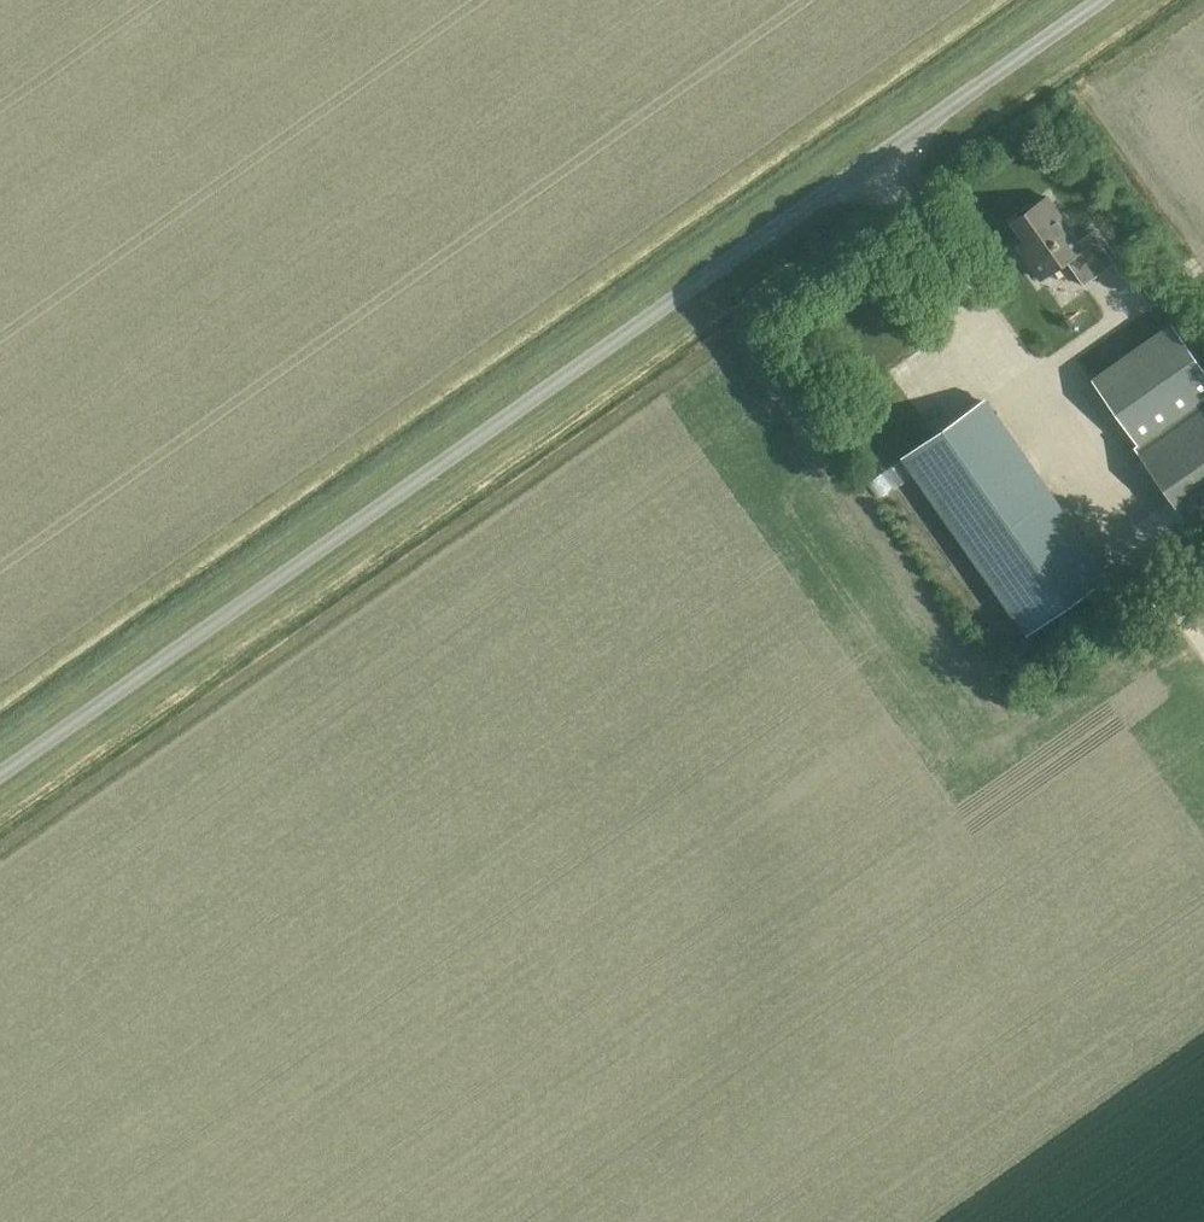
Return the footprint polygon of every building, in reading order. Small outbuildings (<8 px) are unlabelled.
[(1079,240),(1048,197),(1012,222),(1026,241),(1018,247),(1041,279),(1066,260),(1084,285),(1115,263),(1092,231),(1079,240)] [(1139,445),(1203,400),(1203,367),(1172,322),(1093,379),(1138,443),(1139,445)] [(874,419),(894,404),(886,394),(867,409),(874,419)] [(1196,526),(1203,520),(1203,400),(1139,445),(1196,526)] [(1106,574),(985,401),(905,458),(1026,630),(1106,574)]
